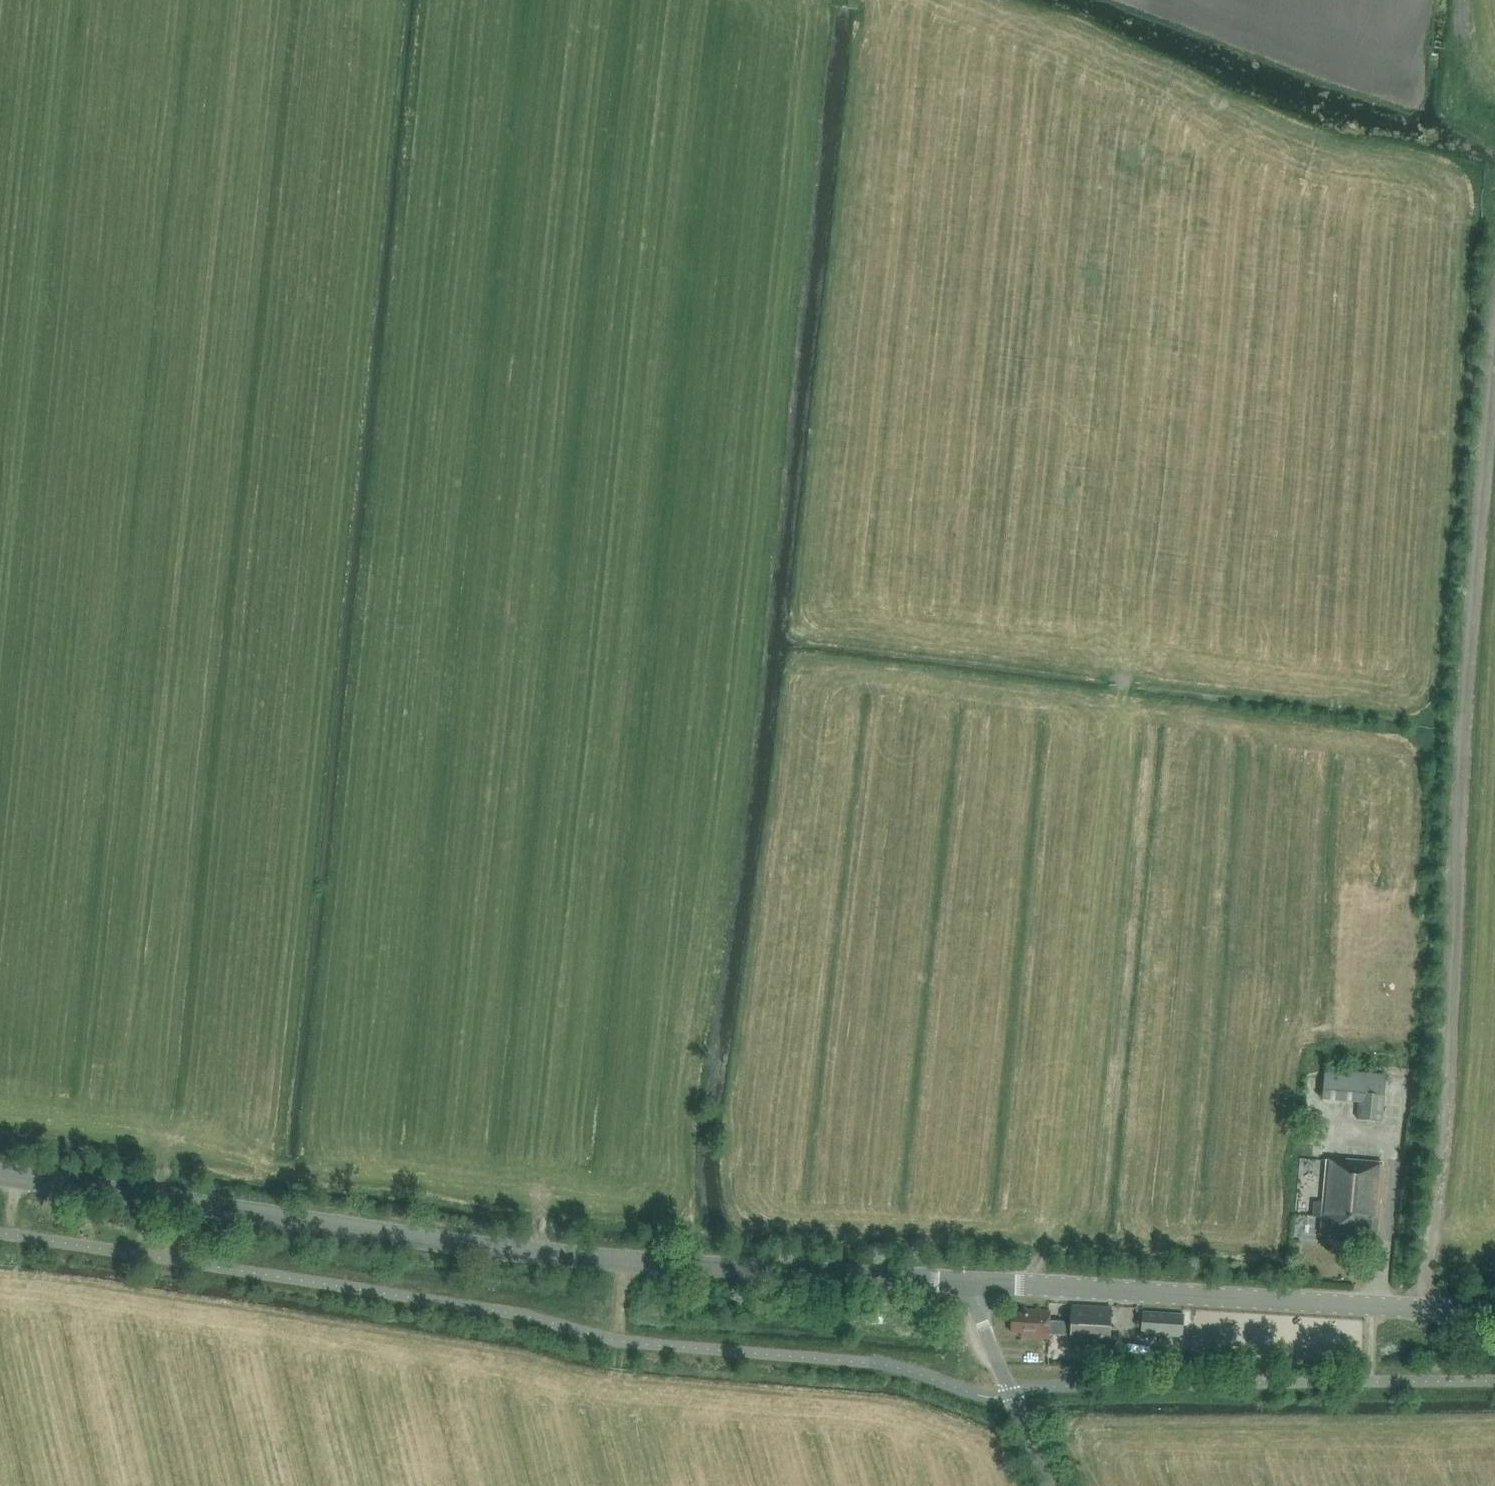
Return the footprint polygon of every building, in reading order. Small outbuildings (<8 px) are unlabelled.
[(1385,1075),(1323,1070),(1321,1099),(1358,1102),(1356,1119),(1382,1122),(1385,1075)] [(1319,1234),(1375,1239),(1382,1164),(1345,1160),(1344,1162),(1326,1160),(1322,1203),(1313,1202),(1312,1216),(1320,1217),(1319,1234)] [(1010,1312),(1009,1332),(1018,1332),(1018,1338),(1047,1340),(1047,1335),(1067,1337),(1067,1346),(1107,1348),(1109,1308),(1069,1306),(1068,1322),(1047,1321),(1047,1312),(1019,1310),(1019,1312),(1010,1312)] [(1183,1315),(1141,1313),(1140,1334),(1182,1337),(1183,1315)]
